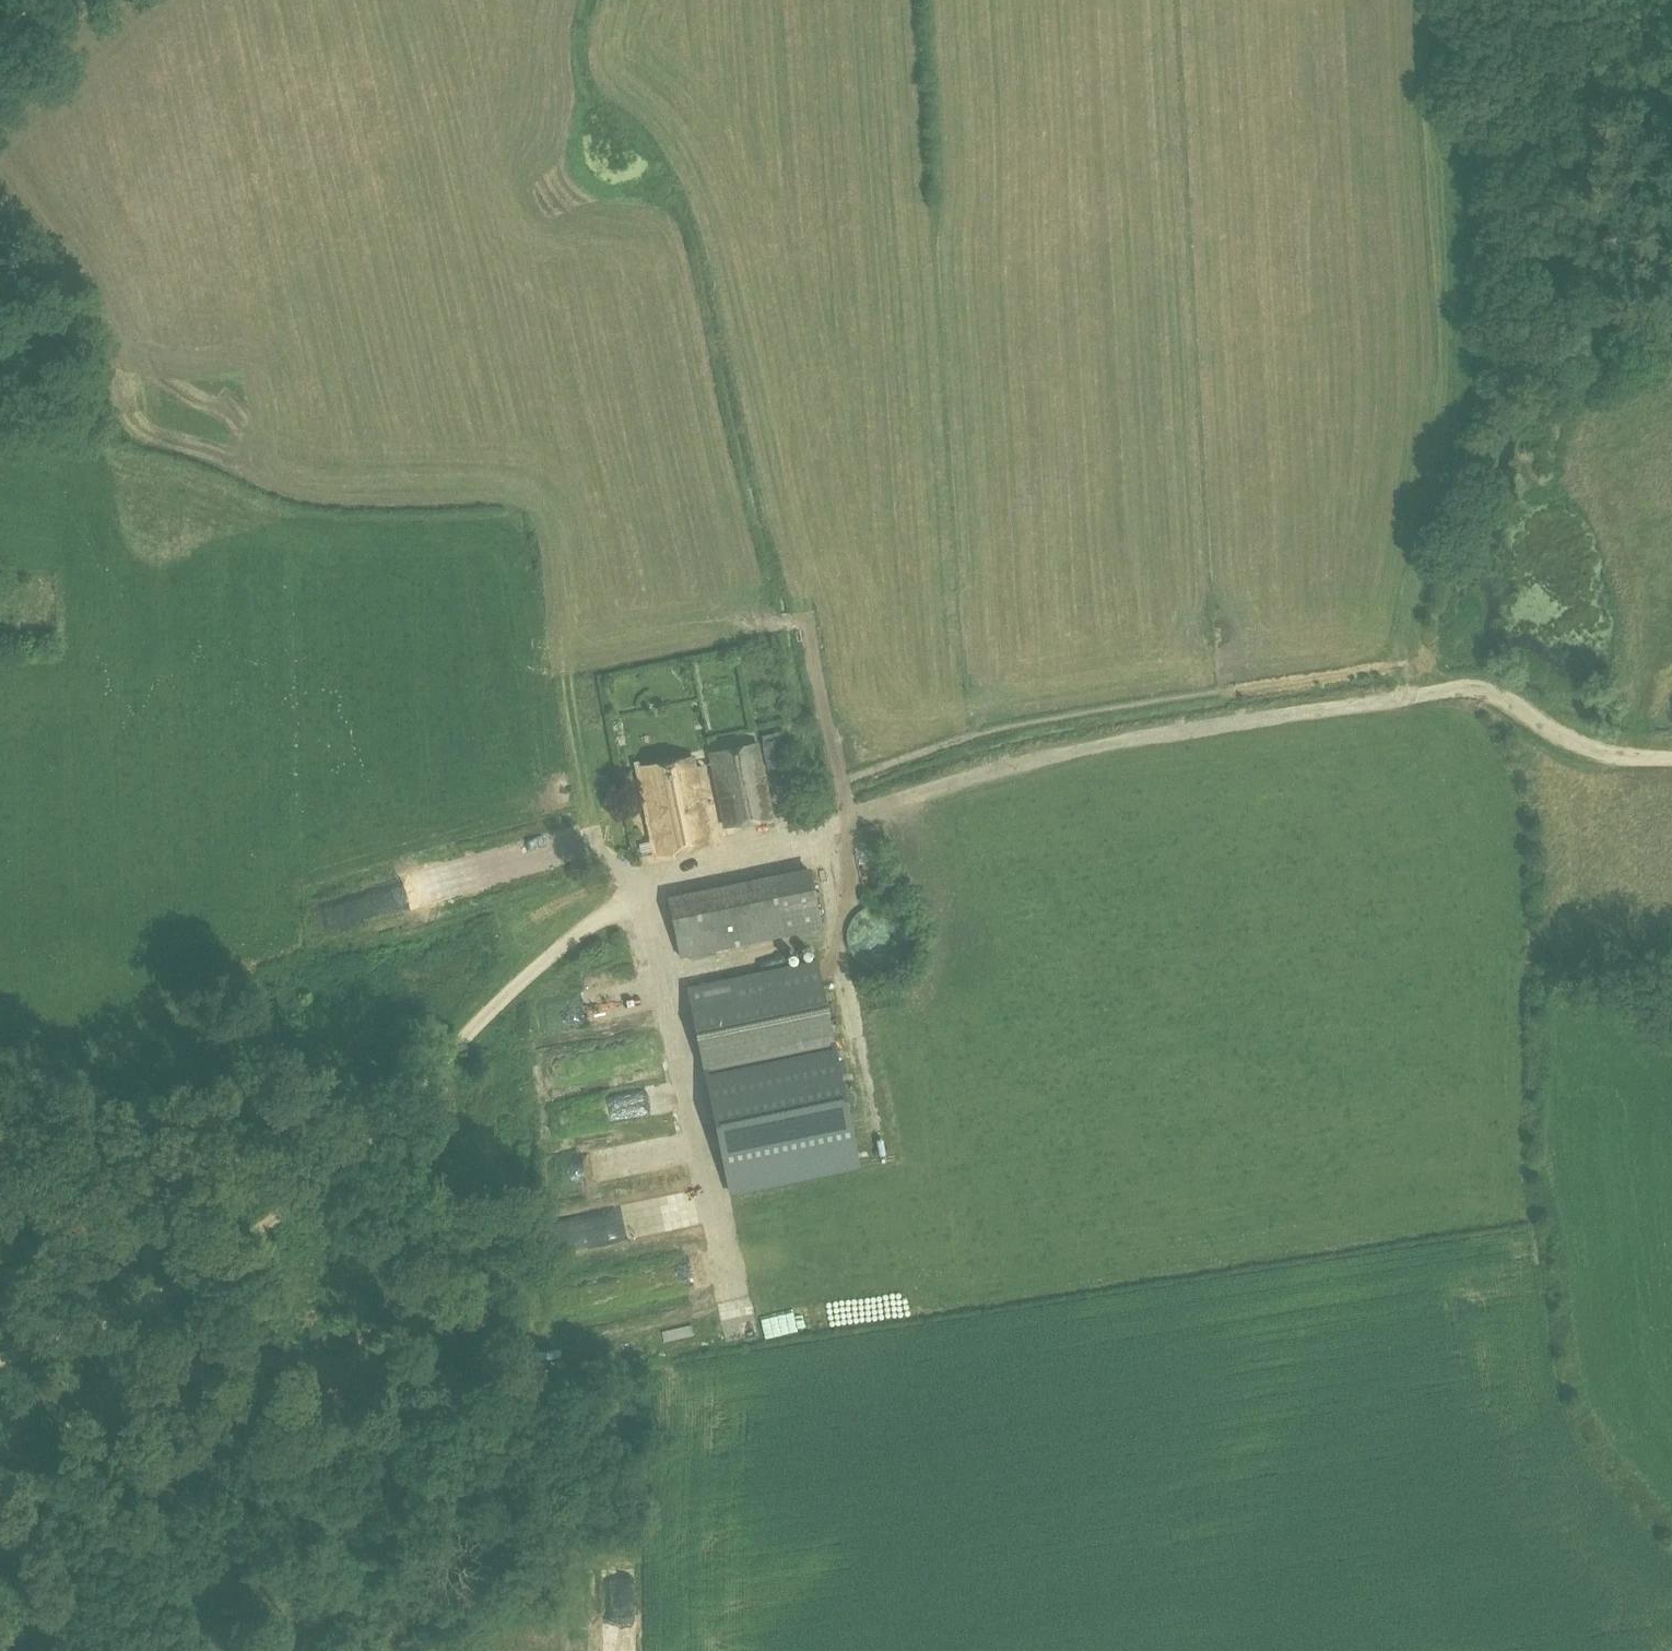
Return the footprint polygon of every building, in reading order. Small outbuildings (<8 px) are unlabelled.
[(762,742),(763,746),(768,769),(785,765),(779,738),(762,742)] [(708,752),(724,828),(775,816),(759,741),(708,752)] [(642,767),(659,852),(711,841),(693,757),(642,767)] [(808,869),(771,877),(784,934),(820,926),(808,869)] [(668,898),(681,955),(784,934),(771,877),(668,898)] [(847,937),(848,943),(850,948),(853,953),(856,958),(861,961),(866,964),(871,966),(877,966),(883,966),(888,965),(893,962),(898,959),(902,955),(905,950),(907,945),(908,939),(909,934),(908,928),(906,923),(903,918),(899,913),(895,910),(890,907),(884,905),(879,905),(873,905),(867,906),(862,909),(858,912),(854,916),(851,921),(848,926),(847,932),(847,937)] [(859,1163),(817,960),(687,987),(729,1190),(859,1163)] [(643,1130),(639,1103),(585,1109),(588,1137),(643,1130)]
